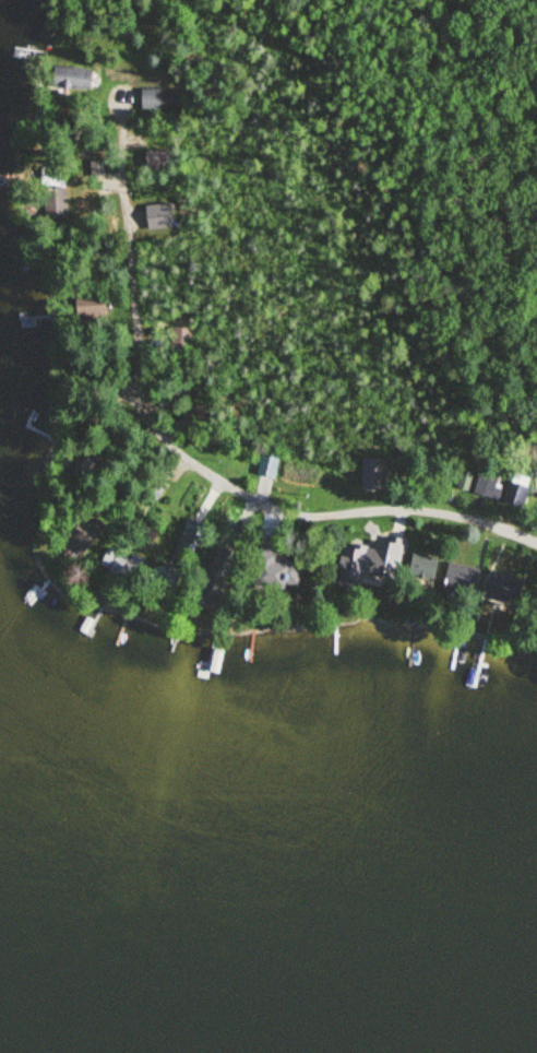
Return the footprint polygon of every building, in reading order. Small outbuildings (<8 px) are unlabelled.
[(91,89),(91,68),(52,68),(52,89),(91,89)] [(180,110),(180,89),(141,89),(141,110),(180,110)] [(169,151),(145,151),(145,168),(169,168),(169,151)] [(90,162),(93,178),(106,175),(103,159),(90,162)] [(63,188),(65,173),(50,171),(48,186),(63,188)] [(146,206),(148,231),(174,228),(171,204),(146,206)] [(194,433),(211,422),(201,404),(183,415),(194,433)] [(100,456),(84,445),(67,468),(84,480),(100,456)] [(280,455),(262,452),(257,474),(275,478),(280,455)] [(362,489),(387,489),(387,459),(362,459),(362,489)] [(499,477),(479,472),(474,493),(493,498),(499,477)] [(505,501),(523,506),(531,479),(513,474),(505,501)] [(202,547),(207,526),(189,521),(184,542),(202,547)] [(62,541),(80,555),(96,536),(78,522),(62,541)] [(401,539),(375,537),(374,549),(339,547),(336,580),(362,582),(362,575),(398,578),(401,539)] [(238,554),(217,546),(198,600),(219,607),(238,554)] [(109,573),(132,584),(145,560),(131,553),(128,559),(108,549),(100,565),(110,570),(109,573)] [(280,558),(252,559),(253,583),(282,582),(280,558)] [(444,589),(475,594),(479,568),(448,563),(444,589)] [(318,571),(289,566),(285,590),(313,595),(318,571)] [(521,580),(492,570),(484,594),(514,604),(521,580)]
